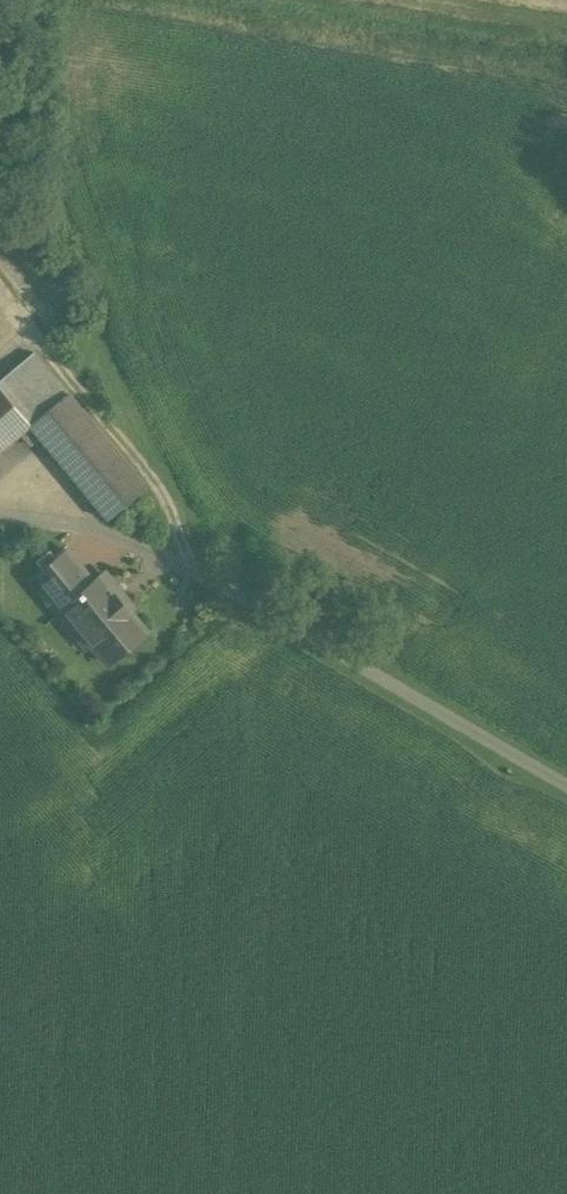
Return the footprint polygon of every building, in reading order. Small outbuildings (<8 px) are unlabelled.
[(0,378),(0,443),(33,416),(113,513),(156,478),(43,342),(0,378)] [(102,573),(72,538),(36,568),(110,655),(155,617),(112,565),(102,573)]
